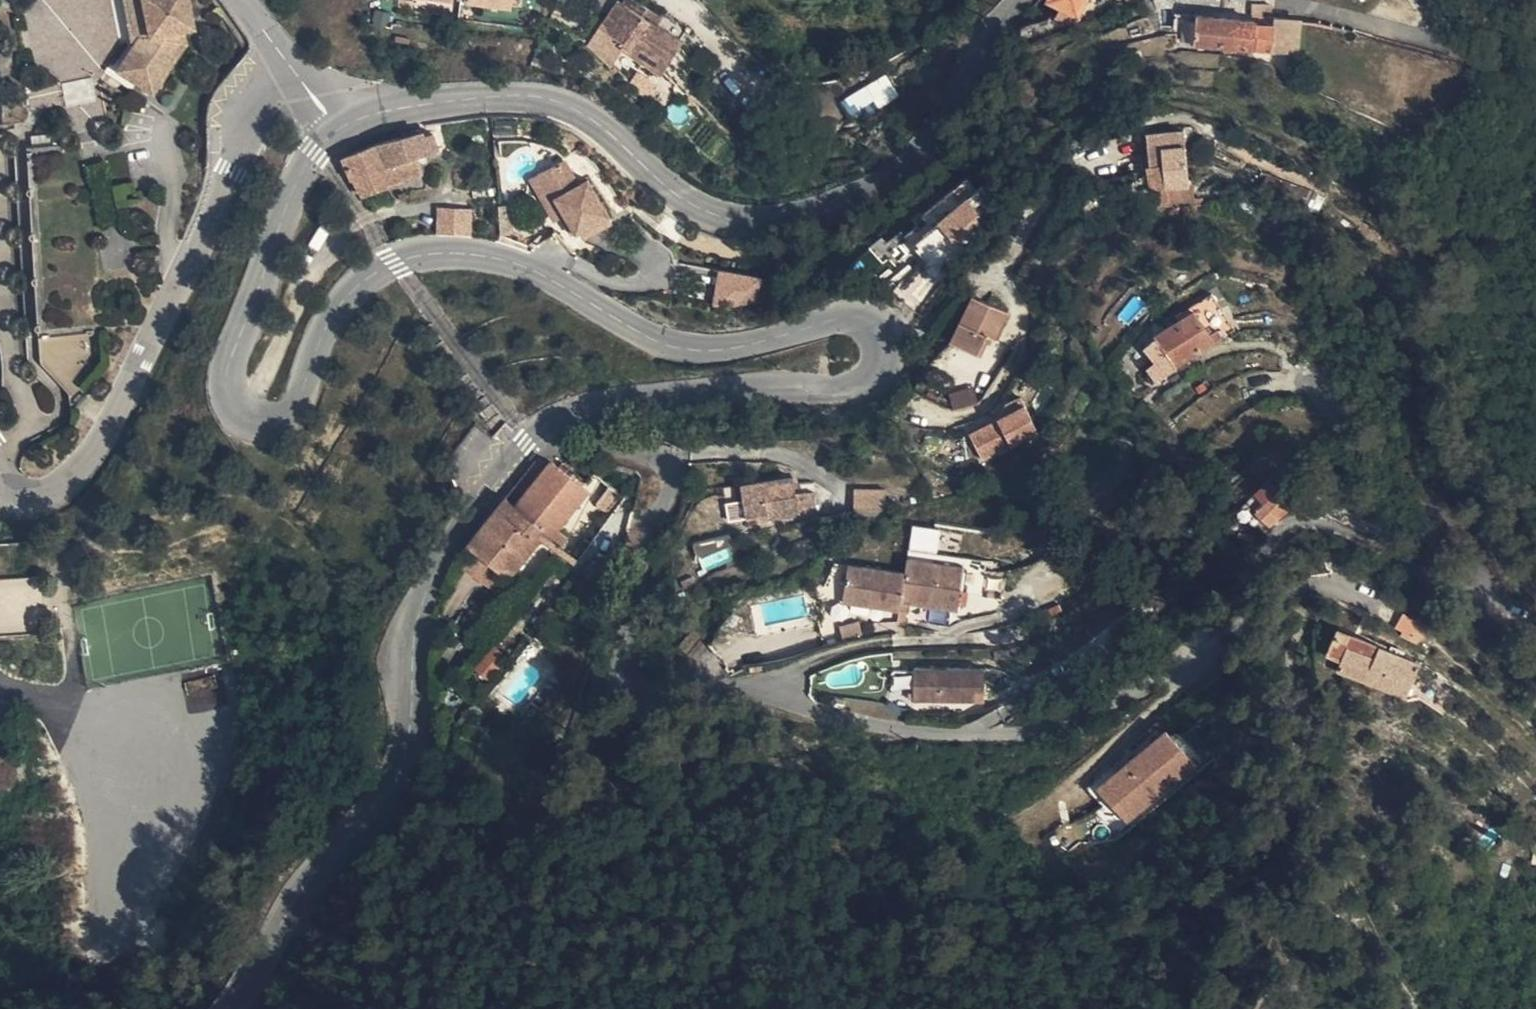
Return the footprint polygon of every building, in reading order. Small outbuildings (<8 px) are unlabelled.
[(135,46),(120,68),(154,94),(188,45),(186,34),(197,28),(190,0),(122,0),(135,46)] [(465,4),(511,13),(513,0),(465,0),(465,4)] [(630,0),(627,0),(623,6),(608,34),(623,43),(621,52),(665,76),(684,42),(656,26),(659,15),(630,0)] [(608,34),(623,6),(617,2),(602,31),(608,34)] [(1256,13),(1207,10),(1204,41),(1254,45),(1256,17),(1256,13)] [(1298,12),(1274,10),(1274,20),(1271,46),(1296,48),(1298,12)] [(1274,20),(1256,17),(1254,45),(1271,46),(1274,20)] [(840,100),(850,116),(873,101),(877,108),(898,96),(885,74),(840,100)] [(441,152),(432,127),(341,160),(363,199),(424,172),(419,160),(441,152)] [(1155,194),(1195,189),(1186,131),(1147,136),(1155,194)] [(34,147),(44,360),(75,396),(107,363),(99,143),(34,147)] [(567,160),(540,175),(564,217),(575,235),(582,231),(609,216),(589,180),(581,183),(567,160)] [(564,217),(540,175),(532,179),(554,221),(564,217)] [(901,239),(931,268),(991,206),(962,178),(901,239)] [(439,207),(439,232),(474,234),(474,209),(439,207)] [(609,216),(582,231),(586,238),(613,223),(609,216)] [(714,273),(712,305),(756,307),(758,275),(714,273)] [(1204,290),(1169,312),(1176,322),(1143,342),(1153,358),(1167,350),(1176,364),(1214,342),(1213,340),(1231,329),(1204,290)] [(1013,312),(974,297),(955,342),(987,358),(995,338),(1003,340),(1013,312)] [(972,388),(949,393),(953,409),(976,403),(972,388)] [(1024,406),(967,435),(982,464),(1039,435),(1024,406)] [(554,529),(590,484),(552,455),(518,495),(510,489),(469,533),(512,571),(548,527),(554,529)] [(729,470),(721,471),(720,486),(731,485),(729,470)] [(795,472),(743,478),(748,515),(767,513),(769,517),(799,513),(800,509),(818,508),(817,489),(797,493),(795,472)] [(1269,480),(1251,504),(1267,517),(1286,494),(1269,480)] [(860,486),(859,508),(891,508),(892,488),(860,486)] [(936,559),(939,529),(911,526),(908,556),(936,559)] [(58,573),(39,574),(36,540),(0,543),(0,633),(61,630),(58,573)] [(905,603),(928,608),(962,613),(969,572),(913,561),(910,576),(853,565),(846,603),(903,613),(905,603)] [(927,618),(928,608),(905,603),(903,613),(927,618)] [(1414,608),(1405,604),(1399,616),(1406,619),(1404,627),(1420,635),(1431,624),(1414,608)] [(1407,668),(1402,666),(1384,659),(1375,654),(1381,637),(1342,619),(1332,643),(1343,649),(1339,657),(1400,684),(1407,668)] [(488,682),(510,656),(494,643),(472,669),(488,682)] [(1384,659),(1402,666),(1405,655),(1389,649),(1384,659)] [(986,668),(912,669),(911,703),(986,704),(986,668)] [(188,711),(218,708),(214,677),(184,680),(188,711)] [(468,687),(458,696),(466,707),(477,698),(468,687)] [(1129,820),(1197,762),(1169,728),(1100,786),(1129,820)]
